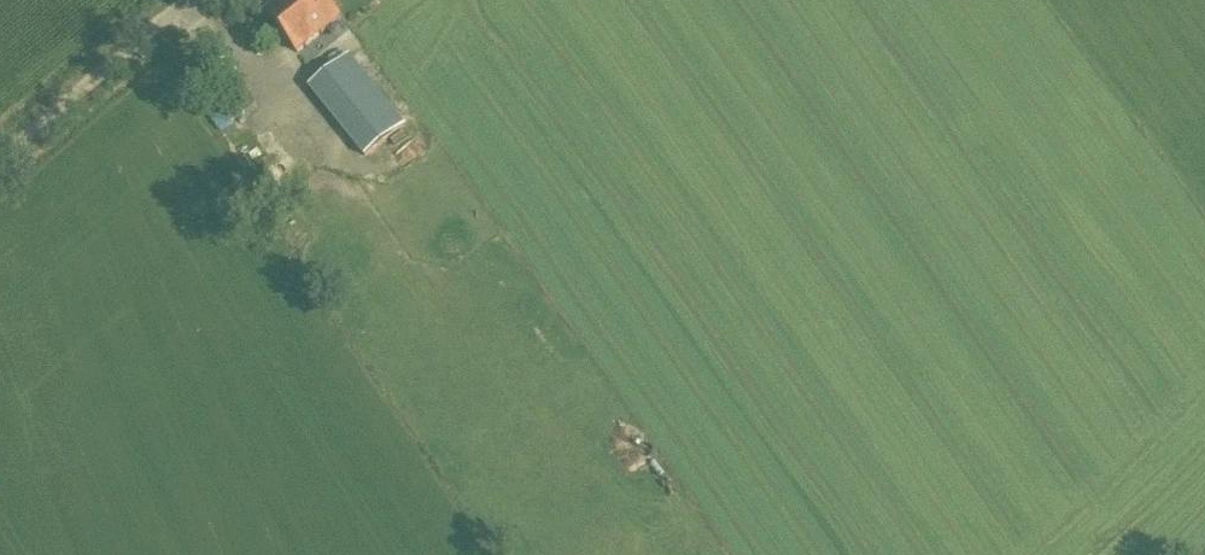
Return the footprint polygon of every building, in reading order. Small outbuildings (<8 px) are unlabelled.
[(340,19),(324,0),(280,0),(264,14),(297,55),(340,19)] [(349,55),(308,89),(355,148),(364,159),(405,125),(361,70),(349,55)] [(227,126),(256,107),(240,81),(210,101),(227,126)]
